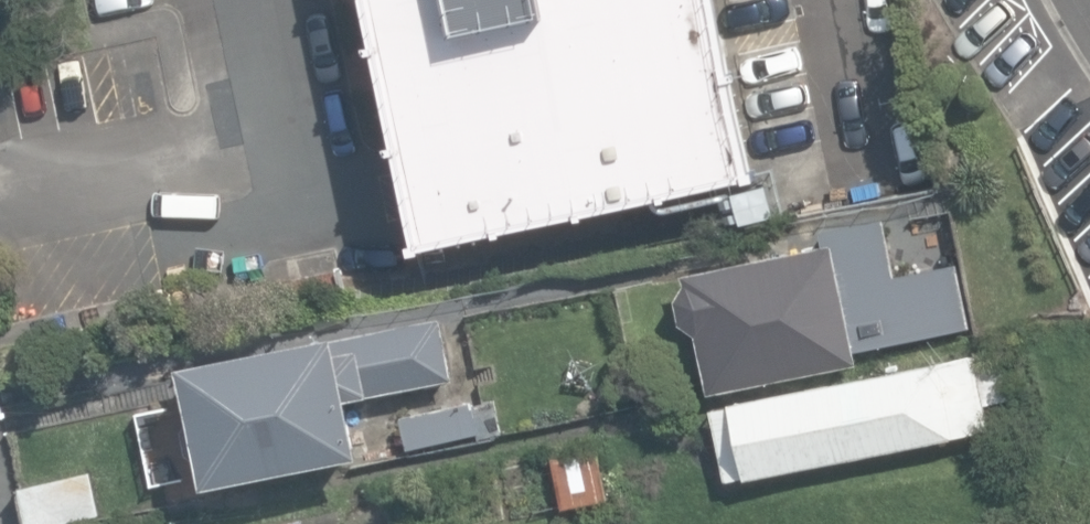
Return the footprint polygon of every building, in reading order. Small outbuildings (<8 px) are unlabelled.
[(428,238),(751,160),(712,0),(375,0),(384,49),(342,59),(364,151),(404,141),(428,238)] [(730,187),(735,219),(769,213),(764,181),(730,187)] [(684,202),(691,230),(721,222),(714,194),(684,202)] [(895,276),(883,217),(821,229),(824,245),(684,273),(686,286),(675,300),(682,323),(695,330),(708,394),(858,364),(855,350),(969,327),(956,263),(895,276)] [(203,459),(208,486),(365,453),(353,397),(455,376),(442,316),(340,337),(339,332),(185,364),(194,414),(186,424),(191,452),(203,459)] [(710,409),(724,480),(991,427),(977,353),(731,402),(730,402),(730,405),(710,409)] [(403,417),(409,447),(464,436),(477,433),(478,437),(479,437),(499,433),(493,402),(474,406),(473,403),(403,417)] [(554,457),(563,508),(608,500),(599,449),(554,457)] [(26,523),(51,523),(89,515),(80,474),(18,488),(26,523)]
